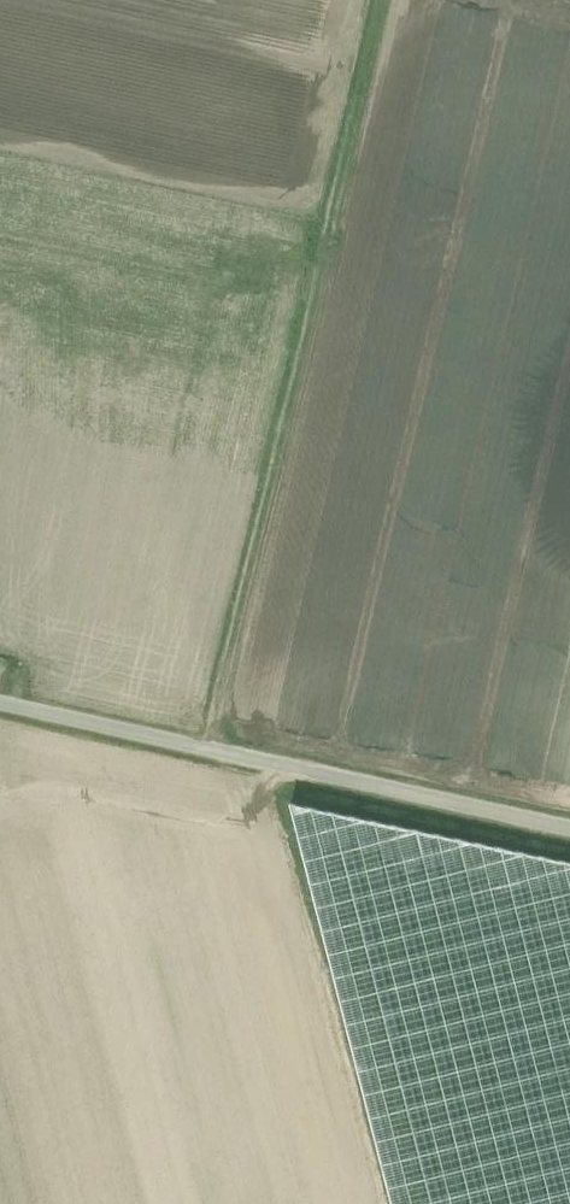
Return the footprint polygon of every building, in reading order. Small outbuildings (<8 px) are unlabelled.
[(291,805),(392,1203),(569,1203),(569,864),(291,805)]
